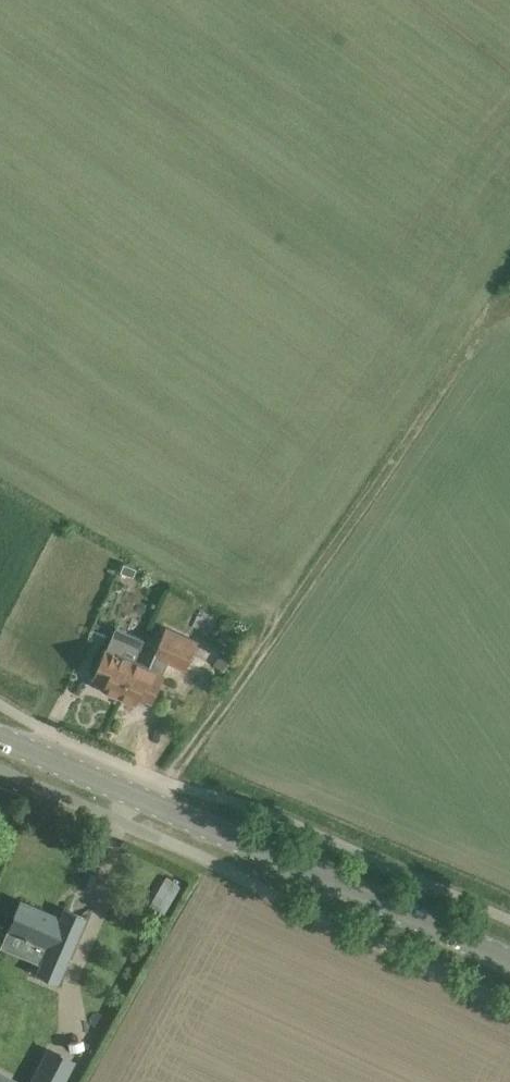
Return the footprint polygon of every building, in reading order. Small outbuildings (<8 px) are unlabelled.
[(104,655),(96,675),(108,680),(105,688),(121,695),(136,660),(146,638),(117,626),(113,638),(104,655)] [(136,660),(121,695),(136,701),(137,699),(140,694),(149,698),(152,699),(164,673),(169,661),(187,669),(199,641),(167,627),(150,666),(136,660)] [(158,923),(180,885),(165,876),(143,915),(158,923)] [(37,971),(56,979),(83,916),(64,908),(58,922),(48,918),(50,914),(20,902),(8,929),(38,942),(42,932),(52,936),(37,971)] [(0,1072),(0,1081),(18,1081),(0,1072)] [(37,1072),(31,1081),(56,1081),(37,1072)]
